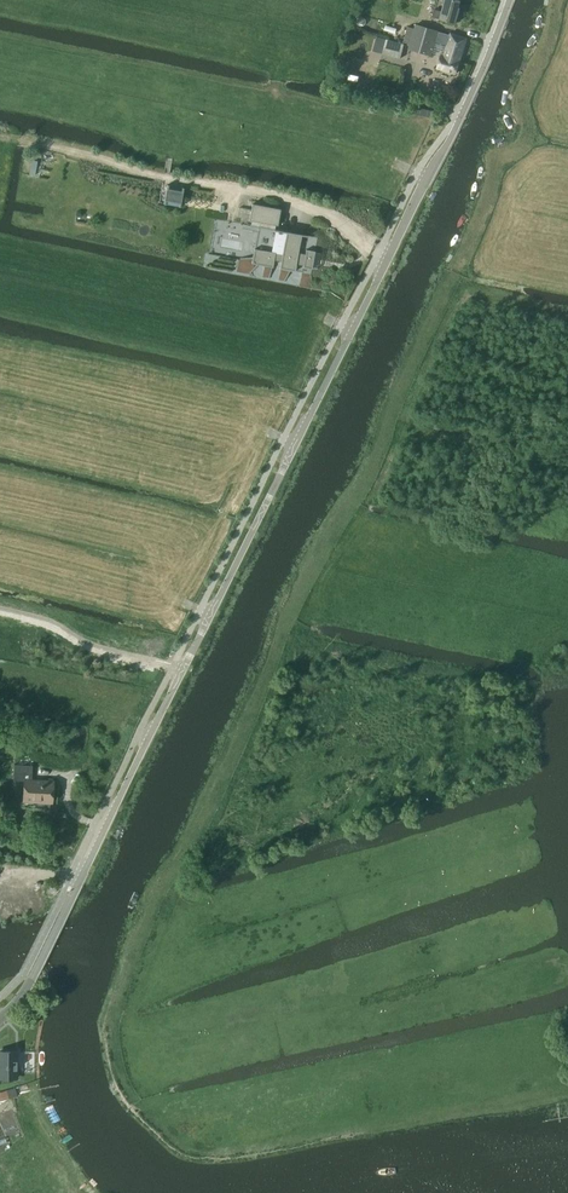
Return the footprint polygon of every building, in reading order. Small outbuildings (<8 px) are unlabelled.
[(432,17),(454,24),(459,8),(458,8),(460,0),(442,0),(441,3),(443,3),(441,11),(434,9),(432,17)] [(357,19),(357,21),(357,24),(359,25),(361,26),(363,25),(365,24),(366,21),(365,19),(363,18),(361,17),(359,18),(357,19)] [(407,27),(403,42),(409,43),(408,48),(431,55),(435,41),(437,32),(438,31),(415,24),(413,29),(407,27)] [(437,32),(435,41),(448,45),(444,56),(441,55),(437,69),(455,74),(459,61),(465,38),(450,34),(450,36),(437,32)] [(392,41),(388,55),(400,58),(403,44),(392,41)] [(157,204),(174,206),(177,187),(160,185),(157,204)] [(310,274),(314,251),(305,250),(304,254),(298,252),(301,234),(277,229),(280,209),(251,203),(248,220),(251,221),(249,231),(256,232),(251,263),(271,266),(273,259),(280,261),(279,268),(310,274)] [(14,765),(13,780),(24,780),(23,800),(51,802),(53,782),(31,780),(31,766),(25,766),(14,765)] [(16,1078),(16,1069),(17,1069),(17,1058),(16,1058),(16,1051),(0,1051),(0,1078),(16,1078)] [(15,1087),(6,1090),(9,1098),(17,1096),(15,1087)] [(0,1092),(0,1101),(9,1098),(6,1090),(0,1092)]
